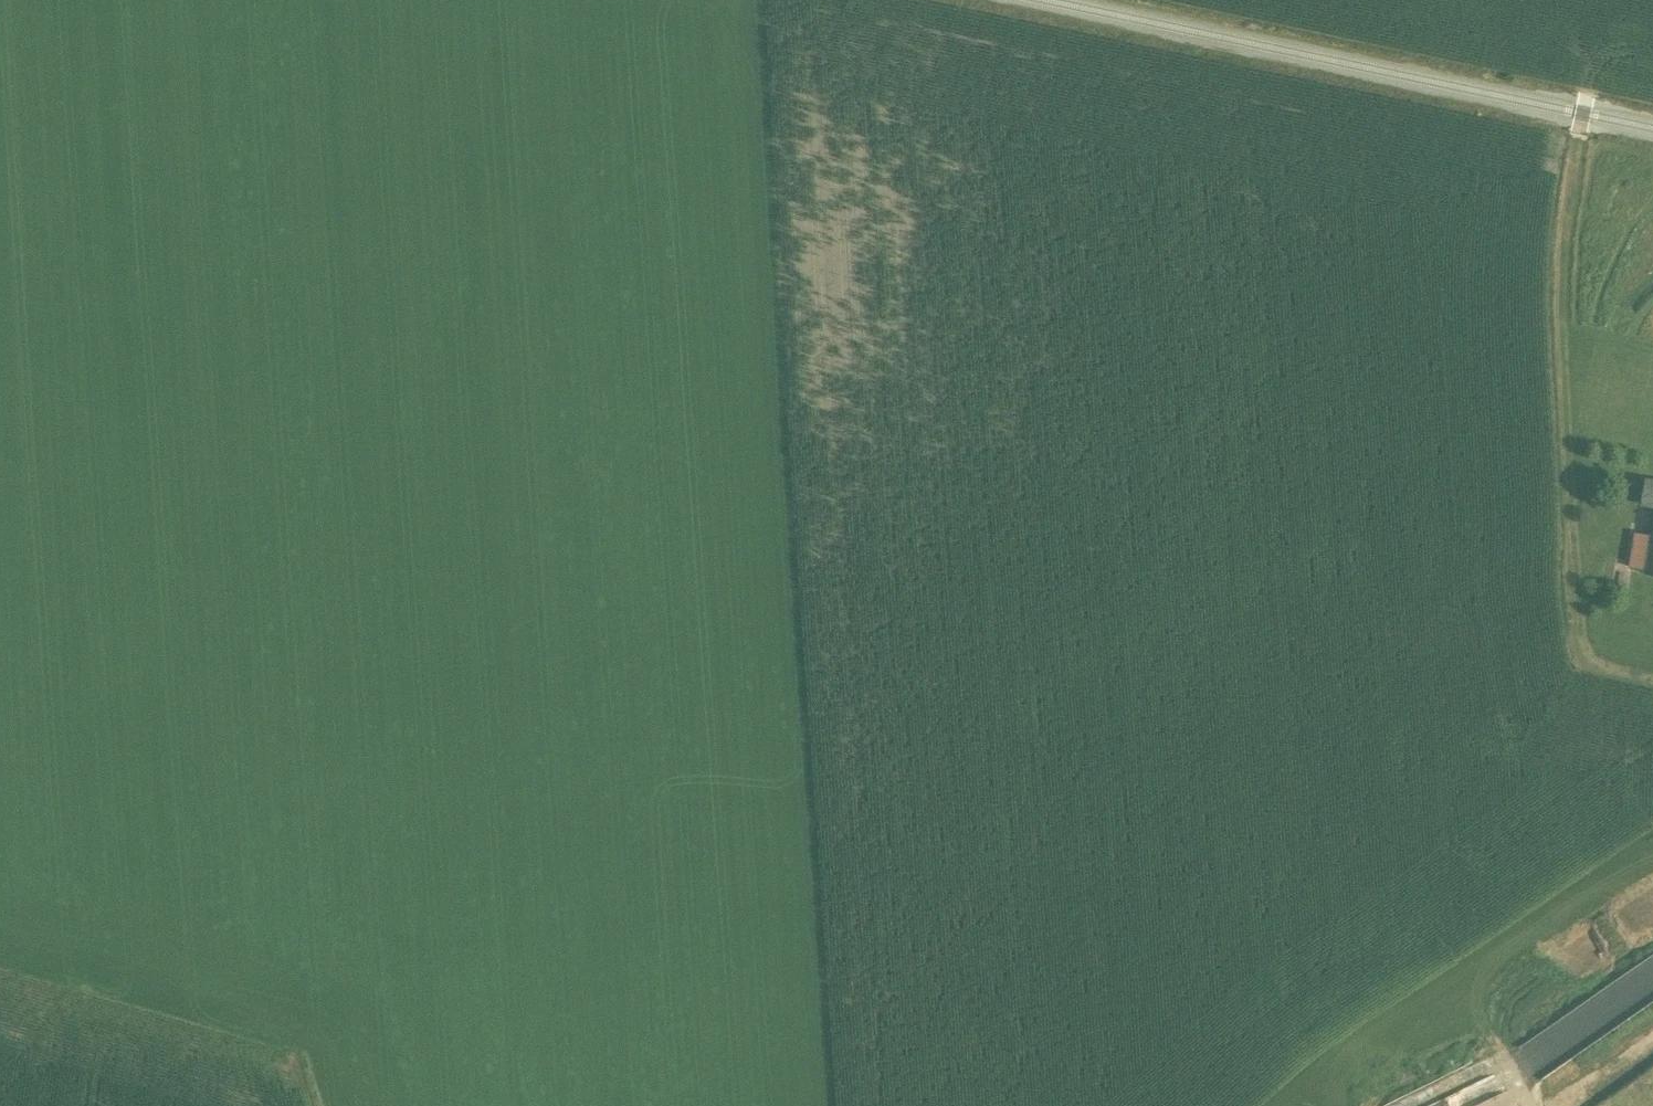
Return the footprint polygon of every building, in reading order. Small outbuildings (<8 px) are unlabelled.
[(1643,480),(1640,503),(1652,505),(1652,481),(1643,480)] [(1644,574),(1652,576),(1652,522),(1644,574)] [(1452,1098),(1429,1105),(1455,1105),(1452,1098)]
